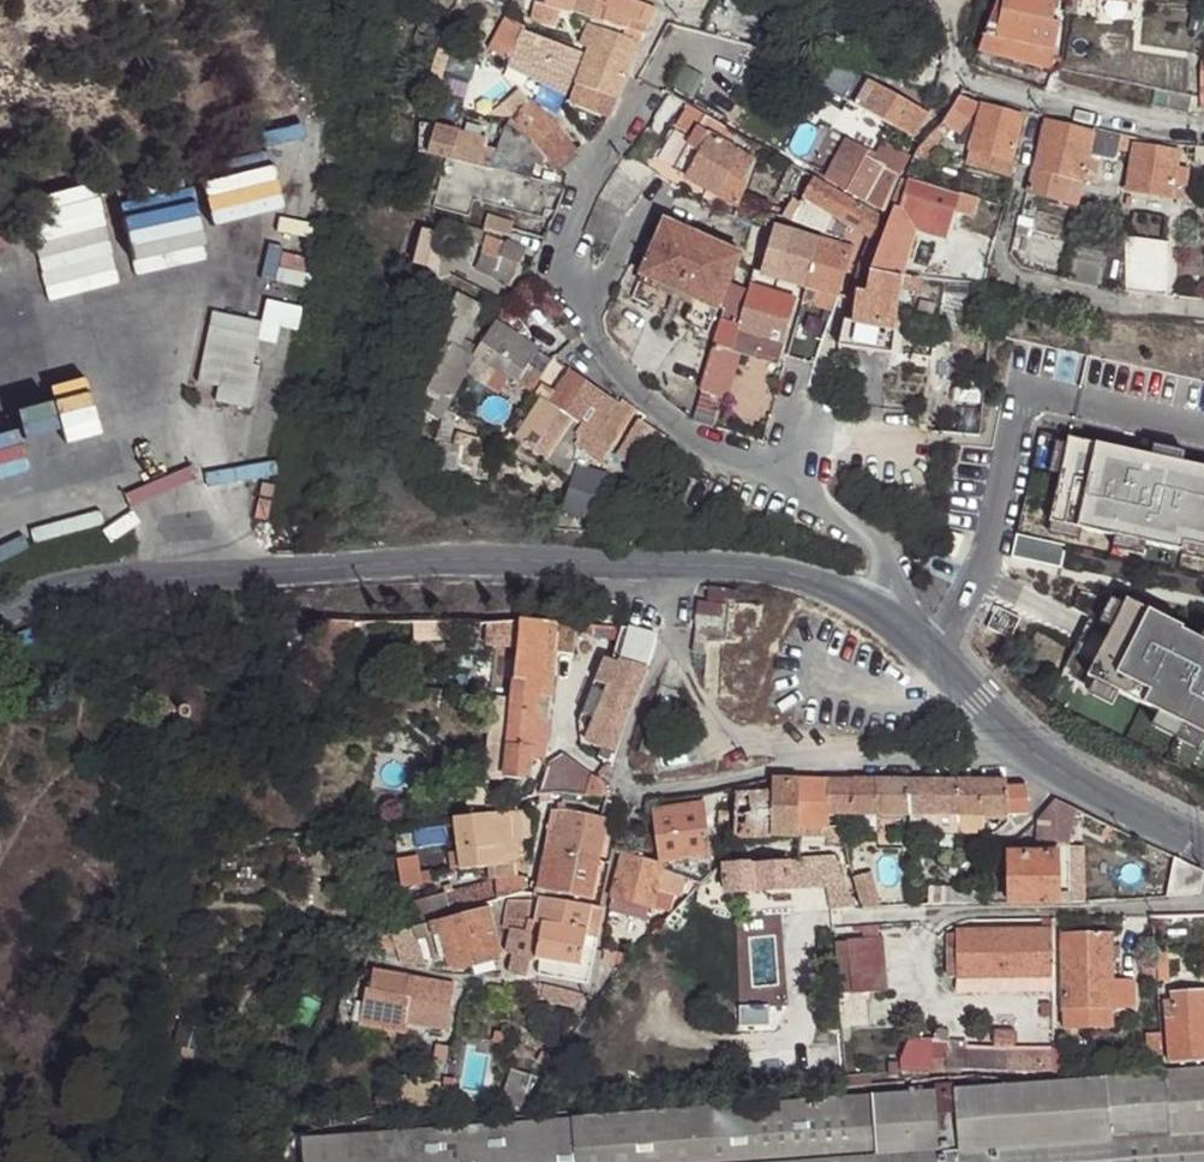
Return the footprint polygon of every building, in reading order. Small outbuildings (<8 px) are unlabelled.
[(643,40),(657,11),(638,3),(635,9),(626,4),(627,0),(550,0),(549,4),(540,2),(535,21),(543,24),(542,28),(553,30),(560,8),(603,22),(643,40)] [(1042,20),(1044,3),(1028,0),(1005,0),(1003,13),(1042,20)] [(1070,0),(1057,0),(1056,11),(1068,13),(1070,5),(1070,0)] [(1070,5),(1079,9),(1080,0),(1070,0),(1070,5)] [(1000,13),(992,11),(982,37),(995,39),(1000,13)] [(1000,13),(995,39),(1052,49),(1056,22),(1042,20),(1003,13),(1000,13)] [(669,24),(650,58),(668,68),(689,29),(669,24)] [(592,50),(572,101),(610,118),(640,45),(620,37),(591,27),(583,46),(592,50)] [(562,96),(580,60),(524,32),(506,67),(562,96)] [(995,39),(982,37),(976,50),(990,53),(995,39)] [(1041,68),(1049,69),(1052,49),(995,39),(990,53),(1041,68)] [(743,45),(739,51),(746,55),(749,48),(743,45)] [(855,105),(912,137),(925,112),(868,81),(855,105)] [(1187,115),(1191,97),(1155,89),(1151,107),(1187,115)] [(968,164),(1013,176),(1017,162),(1011,159),(1022,116),(981,106),(978,122),(967,124),(979,102),(956,96),(941,125),(959,137),(957,143),(971,148),(968,164)] [(501,131),(527,148),(551,175),(576,153),(583,155),(592,130),(563,116),(556,125),(524,104),(501,131)] [(861,121),(838,109),(829,125),(853,138),(861,121)] [(709,122),(703,131),(726,144),(732,134),(709,122)] [(1090,134),(1045,123),(1033,171),(1069,179),(1081,182),(1083,173),(1092,175),(1094,163),(1087,161),(1088,153),(1092,135),(1090,134)] [(433,124),(424,155),(481,171),(490,140),(433,124)] [(1119,134),(1092,126),(1090,134),(1092,135),(1088,153),(1098,156),(1113,159),(1116,149),(1119,134)] [(523,162),(527,148),(501,131),(485,174),(527,186),(532,166),(523,162)] [(741,208),(764,166),(743,155),(726,144),(703,131),(675,170),(741,208)] [(1127,137),(1119,134),(1116,149),(1124,151),(1127,137)] [(1135,138),(1127,137),(1124,151),(1133,153),(1134,146),(1134,142),(1135,138)] [(654,149),(643,142),(635,154),(645,161),(654,149)] [(825,179),(884,218),(898,179),(914,148),(903,142),(898,151),(895,149),(885,167),(864,156),(857,169),(838,158),(825,179)] [(921,145),(908,177),(920,180),(930,146),(924,142),(921,145)] [(857,169),(864,156),(845,144),(838,158),(857,169)] [(1176,152),(1134,146),(1133,153),(1126,191),(1169,197),(1176,152)] [(616,175),(643,193),(658,174),(628,157),(616,175)] [(1069,179),(1033,171),(1029,186),(1026,194),(1064,203),(1069,179)] [(1083,173),(1081,182),(1089,184),(1092,175),(1083,173)] [(625,215),(643,193),(616,175),(599,199),(625,215)] [(827,212),(838,191),(814,175),(801,194),(827,212)] [(1075,205),(1081,182),(1069,179),(1064,203),(1075,205)] [(904,196),(908,182),(902,180),(897,195),(904,196)] [(976,197),(961,192),(959,195),(908,182),(904,196),(898,213),(912,218),(950,228),(956,209),(971,213),(976,197)] [(827,212),(874,244),(882,223),(838,191),(827,212)] [(625,215),(599,199),(581,224),(606,242),(625,215)] [(903,243),(907,232),(912,218),(898,213),(894,212),(885,237),(903,243)] [(912,218),(907,232),(946,243),(950,228),(912,218)] [(506,240),(509,228),(483,219),(479,231),(506,240)] [(718,311),(741,258),(665,220),(642,275),(693,299),(683,321),(706,332),(718,311)] [(473,248),(477,234),(445,227),(442,242),(473,248)] [(435,270),(441,233),(419,229),(412,266),(435,270)] [(762,276),(809,289),(822,243),(777,229),(762,276)] [(885,237),(871,278),(889,279),(903,243),(885,237)] [(1118,267),(1122,293),(1138,295),(1139,287),(1162,290),(1163,242),(1121,237),(1120,266),(1118,267)] [(483,238),(476,259),(492,265),(487,279),(512,290),(526,253),(483,238)] [(840,248),(852,252),(856,242),(843,239),(840,248)] [(826,312),(833,313),(852,252),(840,248),(822,243),(809,289),(819,293),(815,309),(826,312)] [(1070,252),(1065,278),(1064,286),(1088,289),(1094,254),(1070,252)] [(492,265),(476,259),(471,272),(487,279),(492,265)] [(889,279),(871,278),(865,298),(903,312),(909,296),(913,282),(913,280),(889,279)] [(932,283),(913,282),(909,296),(931,296),(932,283)] [(945,285),(930,339),(946,343),(961,289),(945,285)] [(809,289),(805,305),(815,309),(819,293),(809,289)] [(723,401),(729,383),(736,355),(778,366),(798,303),(757,291),(751,290),(750,294),(734,290),(729,307),(745,311),(740,327),(724,323),(707,387),(703,396),(698,419),(701,419),(699,424),(716,429),(723,401)] [(436,423),(474,358),(458,350),(482,310),(456,295),(448,305),(433,296),(417,324),(434,334),(413,369),(421,373),(411,391),(423,398),(415,411),(436,423)] [(891,342),(903,312),(865,298),(856,295),(851,328),(891,342)] [(817,341),(824,344),(833,313),(826,312),(817,341)] [(565,319),(554,329),(568,346),(580,336),(565,319)] [(494,323),(474,358),(529,396),(534,387),(554,399),(538,422),(529,416),(517,434),(550,455),(573,418),(583,424),(571,442),(581,449),(575,459),(587,466),(589,465),(590,464),(591,462),(592,457),(590,455),(588,453),(598,438),(619,405),(551,361),(541,377),(527,367),(537,351),(494,323)] [(847,327),(838,350),(884,362),(891,342),(851,328),(847,327)] [(926,355),(930,339),(912,334),(908,351),(926,355)] [(619,405),(598,438),(607,444),(632,406),(622,400),(619,405)] [(664,437),(638,419),(626,439),(654,457),(664,437)] [(1071,438),(1048,521),(1182,549),(1185,543),(1203,547),(1203,469),(1071,438)] [(604,474),(578,466),(564,510),(590,518),(604,474)] [(275,487),(262,484),(256,518),(270,520),(275,487)] [(715,589),(707,601),(730,602),(729,635),(695,635),(694,659),(705,659),(706,645),(722,645),(722,683),(722,700),(754,701),(757,649),(762,649),(763,607),(739,606),(739,591),(731,591),(731,589),(715,589)] [(704,601),(707,601),(715,589),(705,589),(704,601)] [(1129,598),(1086,678),(1203,737),(1203,642),(1184,631),(1185,628),(1129,598)] [(521,621),(484,627),(481,651),(505,653),(518,652),(516,672),(521,621)] [(579,625),(521,621),(516,672),(515,700),(514,700),(507,781),(523,782),(531,776),(532,762),(544,763),(548,723),(536,721),(538,698),(551,700),(555,657),(572,658),(579,625)] [(658,631),(630,629),(628,640),(622,663),(589,746),(599,761),(610,766),(625,716),(658,631)] [(704,683),(722,683),(722,645),(706,645),(705,659),(704,683)] [(501,700),(514,700),(516,672),(518,652),(505,653),(501,700)] [(507,781),(514,700),(501,700),(487,698),(481,780),(507,781)] [(548,723),(551,700),(538,698),(536,721),(548,723)] [(189,707),(185,719),(186,720),(191,720),(195,715),(194,710),(189,707)] [(545,788),(543,795),(559,796),(571,797),(582,801),(610,803),(607,788),(602,782),(582,768),(548,772),(545,788)] [(830,780),(801,782),(800,831),(829,829),(830,815),(830,780)] [(909,781),(830,780),(830,815),(909,817),(909,781)] [(1008,782),(909,781),(909,817),(909,834),(956,835),(955,815),(1027,816),(1027,789),(1008,782)] [(800,831),(801,782),(774,782),(773,794),(737,796),(735,815),(735,837),(735,840),(799,840),(800,831)] [(1078,814),(1057,803),(1038,822),(1038,849),(1078,849),(1078,814)] [(654,817),(660,864),(670,863),(674,862),(709,857),(702,809),(654,817)] [(552,813),(544,851),(560,854),(567,812),(552,813)] [(567,812),(560,854),(599,861),(607,821),(567,812)] [(519,813),(506,815),(511,842),(524,839),(519,813)] [(511,842),(506,815),(451,822),(459,874),(496,869),(493,860),(513,858),(511,842)] [(719,837),(735,837),(735,815),(720,815),(719,837)] [(829,844),(829,829),(800,831),(799,848),(799,860),(820,860),(836,857),(829,844)] [(643,861),(657,865),(655,847),(644,848),(643,861)] [(544,851),(535,897),(541,900),(550,901),(552,894),(560,854),(544,851)] [(1058,854),(1058,903),(1070,903),(1069,853),(1058,854)] [(599,861),(560,854),(552,894),(592,900),(599,861)] [(1010,855),(1011,904),(1058,903),(1058,854),(1010,855)] [(653,910),(663,874),(665,868),(657,865),(643,861),(624,856),(613,900),(653,910)] [(821,881),(820,860),(799,860),(796,864),(788,864),(790,883),(821,881)] [(666,874),(680,880),(685,866),(674,862),(670,863),(666,874)] [(790,883),(788,864),(752,867),(750,864),(725,865),(725,867),(726,895),(790,891),(790,883)] [(1169,898),(1203,895),(1203,888),(1203,872),(1171,865),(1169,898)] [(719,903),(718,872),(700,888),(655,937),(668,938),(698,906),(719,903)] [(854,909),(842,875),(824,882),(834,910),(854,909)] [(854,880),(865,910),(883,908),(870,875),(854,880)] [(411,905),(417,925),(446,917),(499,900),(493,883),(411,905)] [(945,892),(945,906),(988,904),(988,890),(945,892)] [(550,901),(541,900),(535,922),(535,926),(542,928),(587,936),(593,908),(589,908),(550,901)] [(535,926),(535,922),(527,921),(530,903),(508,901),(505,929),(513,931),(509,955),(516,956),(514,972),(528,975),(531,959),(537,959),(542,928),(535,926)] [(593,908),(587,936),(587,941),(597,944),(604,910),(593,908)] [(486,911),(438,925),(441,936),(449,968),(498,955),(486,911)] [(622,940),(630,947),(645,928),(649,916),(641,913),(639,920),(629,916),(622,940)] [(441,936),(438,925),(376,942),(380,953),(441,936)] [(587,936),(542,928),(537,959),(543,961),(582,968),(587,941),(587,936)] [(1052,931),(1004,932),(1005,977),(1053,975),(1052,931)] [(1004,932),(957,933),(957,955),(946,955),(947,979),(957,978),(1005,977),(1004,932)] [(1064,933),(1066,1028),(1112,1028),(1113,1008),(1133,1007),(1132,979),(1112,979),(1111,961),(1111,945),(1110,932),(1064,933)] [(883,938),(848,941),(849,943),(852,977),(887,974),(883,938)] [(582,968),(591,969),(596,952),(597,944),(587,941),(582,968)] [(849,943),(836,944),(838,975),(840,994),(886,991),(887,974),(852,977),(849,943)] [(1111,945),(1111,961),(1121,960),(1121,945),(1111,945)] [(624,967),(632,958),(604,953),(602,963),(624,967)] [(540,978),(588,986),(591,969),(582,968),(543,961),(540,978)] [(1155,966),(1157,984),(1171,983),(1170,965),(1155,966)] [(1142,985),(1157,984),(1155,966),(1141,967),(1142,985)] [(456,989),(373,975),(370,994),(367,993),(361,1029),(407,1036),(409,1028),(449,1035),(456,989)] [(1053,975),(1005,977),(1006,996),(1053,994),(1053,975)] [(1005,977),(957,978),(958,999),(1006,996),(1005,977)] [(540,997),(542,989),(534,988),(533,995),(540,997)] [(1203,1060),(1203,991),(1174,994),(1176,1017),(1167,1018),(1171,1063),(1203,1060)] [(1150,1048),(1163,1046),(1161,1025),(1148,1026),(1150,1048)] [(1007,1071),(1007,1053),(963,1051),(962,1070),(979,1068),(1007,1071)] [(1051,1053),(1007,1053),(1007,1071),(1025,1073),(1053,1072),(1051,1053)] [(777,1081),(775,1062),(745,1064),(746,1084),(777,1081)] [(1106,1073),(1107,1082),(323,1143),(324,1161),(1203,1161),(1203,1066),(1106,1073)] [(533,1080),(510,1073),(498,1105),(521,1113),(533,1080)] [(442,1087),(421,1083),(417,1103),(438,1107),(442,1087)]
